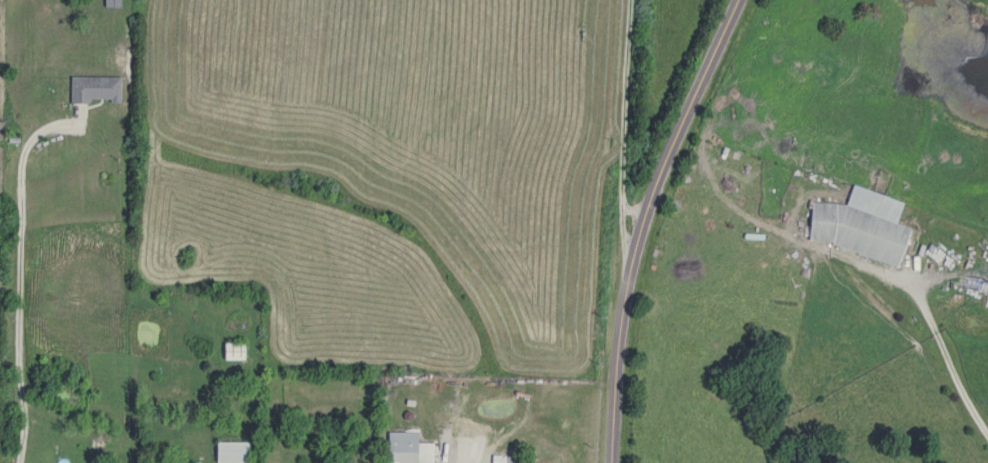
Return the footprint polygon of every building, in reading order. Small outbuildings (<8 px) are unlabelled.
[(67,103),(119,103),(119,77),(67,77),(67,103)] [(898,201),(849,185),(841,208),(813,199),(800,236),(892,267),(905,228),(891,224),(898,201)] [(242,360),(242,343),(220,343),(220,360),(242,360)] [(382,433),(383,462),(427,462),(429,462),(429,443),(412,443),(412,432),(382,433)] [(243,443),(210,443),(210,462),(243,462),(243,443)]
